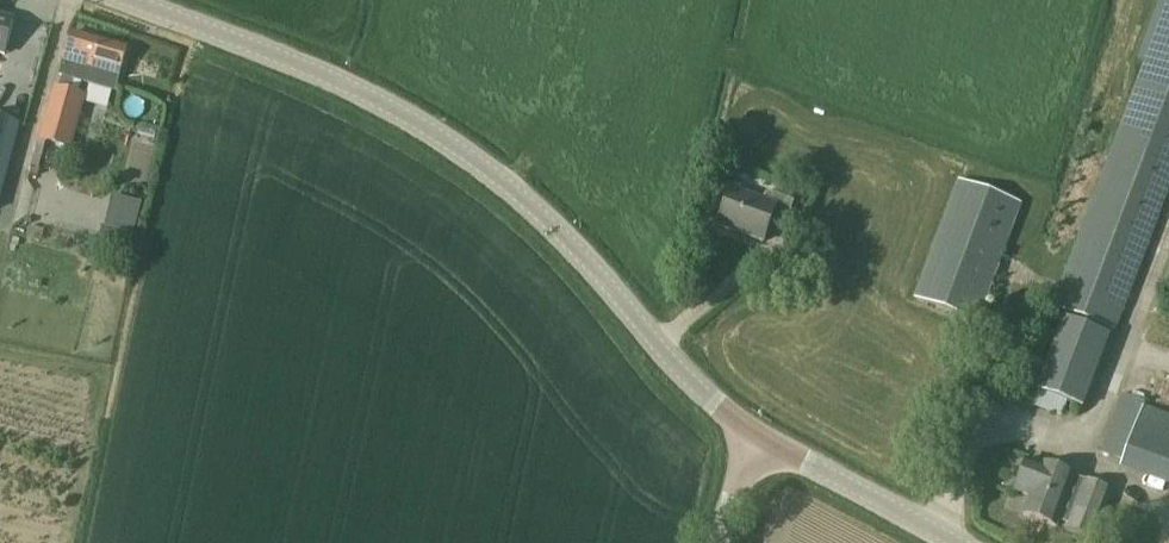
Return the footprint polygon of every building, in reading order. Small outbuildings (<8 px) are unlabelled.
[(1119,125),(1051,307),(1116,332),(1168,191),(1168,0),(1167,0),(1140,71),(1119,125)] [(63,77),(58,94),(70,97),(74,80),(115,91),(126,50),(72,34),(60,76),(63,77)] [(58,94),(53,92),(39,142),(71,150),(84,101),(70,97),(58,94)] [(18,124),(0,119),(0,192),(18,124)] [(1021,205),(958,181),(914,298),(978,322),(1021,205)] [(763,243),(771,221),(786,226),(794,202),(767,192),(764,203),(731,191),(718,226),(763,243)] [(114,195),(105,227),(123,232),(132,200),(114,195)] [(132,235),(103,227),(97,248),(126,256),(132,235)] [(43,231),(33,228),(30,238),(40,241),(43,231)] [(1062,318),(1036,392),(1083,409),(1110,337),(1062,318)] [(1122,462),(1120,470),(1168,488),(1168,417),(1147,408),(1148,404),(1121,394),(1100,454),(1122,462)] [(1064,530),(1094,541),(1113,492),(1074,478),(1042,466),(1042,467),(1027,461),(1015,492),(1029,497),(1022,515),(1056,528),(1059,521),(1067,523),(1064,530)]
